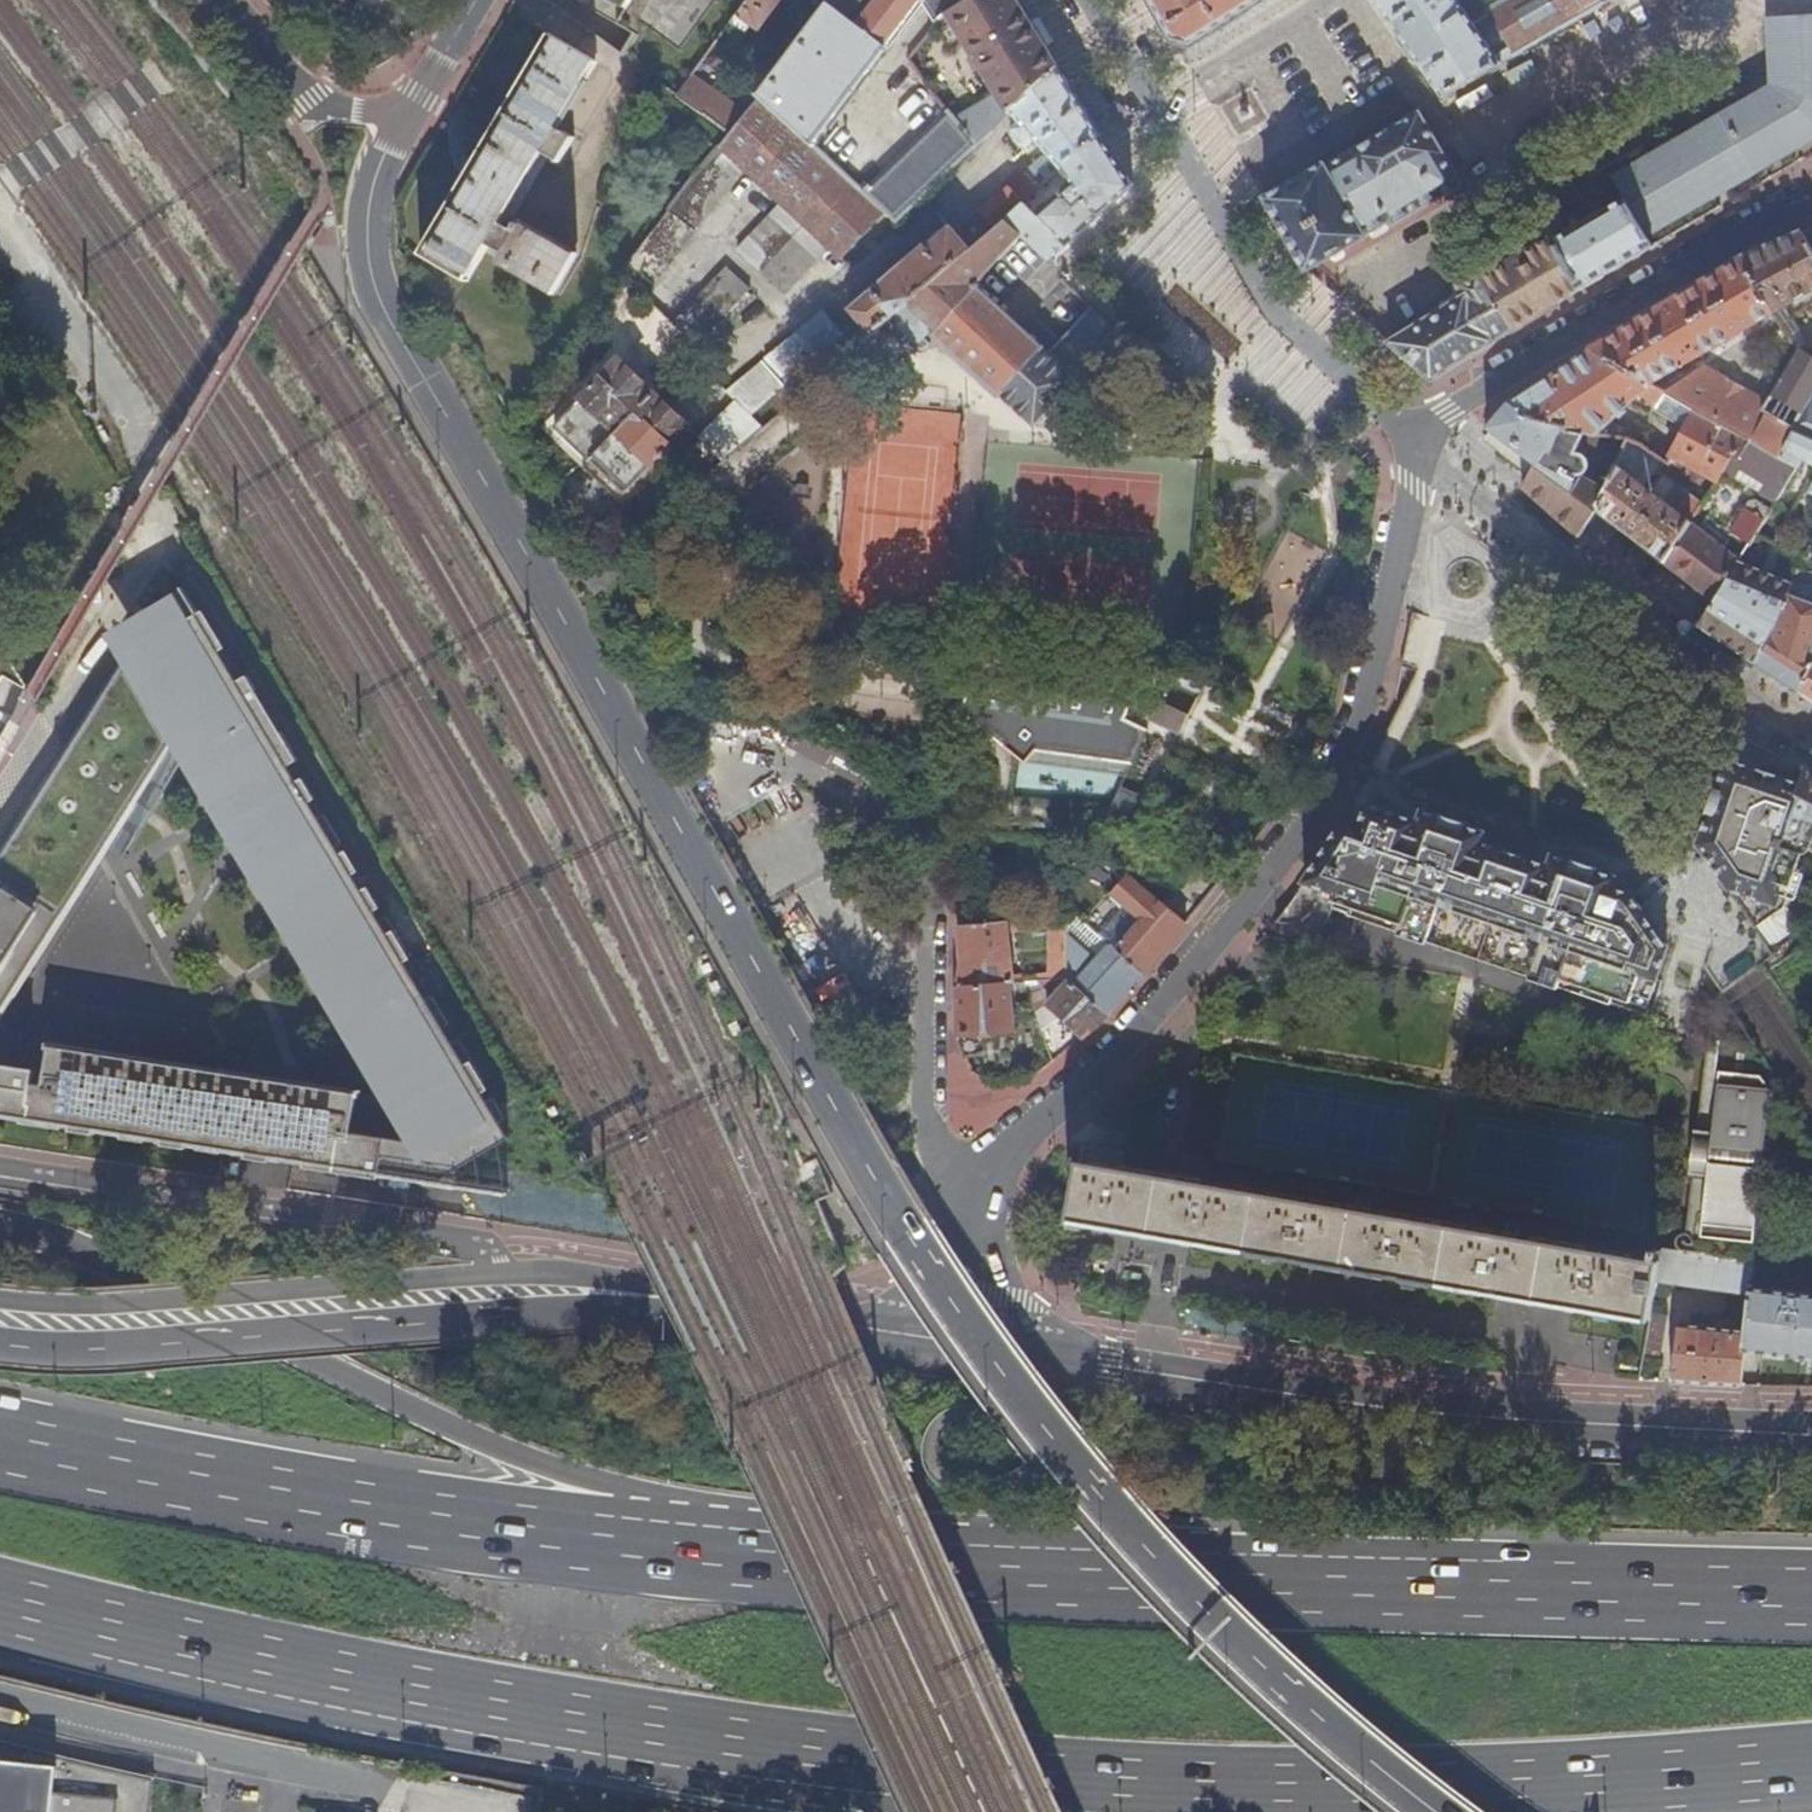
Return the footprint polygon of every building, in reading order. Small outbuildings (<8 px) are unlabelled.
[(731,25),(745,33),(752,25),(758,29),(780,0),(750,0),(731,25)] [(760,94),(827,156),(831,151),(819,138),(924,0),(831,0),(830,1),(760,94)] [(940,21),(943,18),(948,15),(972,0),(926,0),(940,21)] [(948,15),(976,60),(973,62),(977,69),(980,66),(997,94),(955,119),(977,143),(1012,111),(1058,66),(1032,24),(1017,0),(972,0),(948,15)] [(1175,41),(1193,44),(1220,27),(1256,5),(1264,0),(1151,0),(1175,41)] [(1412,53),(1444,96),(1610,0),(1505,0),(1489,9),(1490,13),(1475,21),(1460,0),(1377,0),(1412,53)] [(1489,9),(1505,0),(1484,0),(1489,9)] [(1648,235),(1811,140),(1811,15),(1770,17),(1774,85),(1613,178),(1615,182),(1625,198),(1648,235)] [(594,61),(551,37),(422,258),(466,282),(488,244),(504,253),(500,262),(554,293),(576,256),(518,222),(513,230),(500,224),(541,153),(560,164),(574,139),(555,129),(594,61)] [(1081,102),(1058,66),(1012,111),(1023,123),(1011,135),(1023,149),(1036,138),(1044,147),(1050,155),(1049,157),(1043,158),(957,233),(951,226),(926,248),(925,246),(851,310),(864,324),(826,358),(824,362),(758,419),(766,427),(879,329),(887,322),(890,319),(1002,222),(1007,218),(1027,200),(1048,182),(1102,136),(1094,122),(1081,102)] [(693,76),(676,98),(730,131),(736,125),(747,110),(693,76)] [(680,193),(621,274),(644,296),(682,246),(706,213),(743,167),(780,204),(737,251),(783,292),(826,246),(833,252),(876,207),(761,99),(737,126),(736,125),(730,131),(680,193)] [(949,112),(866,193),(896,221),(977,143),(955,119),(949,112)] [(1463,184),(1421,112),(1327,166),(1325,164),(1266,198),(1309,271),(1338,253),(1344,249),(1379,227),(1390,221),(1393,225),(1463,184)] [(1115,157),(1102,136),(1048,182),(1063,199),(1076,188),(1084,196),(1053,224),(1027,200),(1007,218),(1022,233),(1048,258),(1091,221),(1132,184),(1115,157)] [(1615,182),(1613,178),(1605,165),(1591,173),(1601,190),(1615,182)] [(1481,271),(1517,327),(1555,305),(1620,267),(1654,246),(1648,235),(1625,198),(1587,222),(1584,218),(1580,220),(1582,225),(1571,231),(1556,203),(1564,199),(1560,191),(1517,215),(1536,247),(1511,261),(1507,256),(1502,260),(1505,265),(1498,269),(1489,254),(1486,252),(1474,260),(1481,271)] [(1022,233),(1007,218),(1002,222),(1017,237),(1022,233)] [(974,284),(1017,237),(1002,222),(890,319),(893,322),(894,333),(912,350),(924,348),(935,336),(997,393),(999,391),(1034,424),(1077,378),(1068,370),(1113,324),(1094,306),(1045,359),(1038,351),(1042,347),(1010,317),(974,284)] [(1738,260),(1772,312),(1798,352),(1769,402),(1764,412),(1793,429),(1795,425),(1810,399),(1811,396),(1811,357),(1801,350),(1811,333),(1790,302),(1811,289),(1811,251),(1801,232),(1747,255),(1738,260)] [(1659,307),(1591,349),(1651,383),(1705,352),(1751,325),(1772,312),(1738,260),(1718,272),(1659,307)] [(727,267),(673,324),(695,346),(750,288),(727,267)] [(1465,295),(1390,342),(1434,380),(1476,353),(1517,327),(1481,271),(1458,285),(1461,289),(1465,295)] [(786,382),(841,335),(821,311),(764,360),(786,382)] [(887,322),(879,329),(883,333),(891,327),(887,322)] [(1550,376),(1508,404),(1534,421),(1625,441),(1630,442),(1632,432),(1607,425),(1629,403),(1647,415),(1649,413),(1657,416),(1663,412),(1685,426),(1670,455),(1672,456),(1716,480),(1723,470),(1732,456),(1738,458),(1749,440),(1664,391),(1651,383),(1591,349),(1550,376)] [(554,427),(587,457),(601,447),(651,393),(616,359),(580,398),(582,400),(554,427)] [(730,393),(752,414),(783,385),(761,362),(730,393)] [(1705,365),(1664,391),(1749,440),(1777,457),(1793,429),(1764,412),(1769,402),(1705,365)] [(544,427),(581,463),(587,457),(554,427),(582,400),(580,398),(574,393),(545,424),(544,427)] [(650,465),(652,465),(688,427),(651,393),(601,447),(587,457),(623,493),(650,465)] [(736,401),(750,416),(752,414),(730,393),(728,393),(736,401)] [(1810,399),(1795,425),(1811,433),(1811,400),(1810,399)] [(700,437),(724,463),(766,427),(758,419),(756,422),(750,416),(736,401),(700,437)] [(1545,508),(1580,537),(1596,510),(1625,441),(1534,421),(1508,404),(1494,421),(1488,428),(1534,464),(1522,488),(1545,508)] [(1777,457),(1796,468),(1798,468),(1801,461),(1811,466),(1811,433),(1795,425),(1793,429),(1777,457)] [(1777,457),(1749,440),(1738,458),(1732,456),(1723,470),(1737,479),(1742,471),(1766,486),(1762,494),(1775,502),(1796,468),(1777,457)] [(1625,441),(1596,510),(1627,534),(1665,563),(1686,528),(1716,480),(1672,456),(1666,464),(1663,463),(1657,471),(1683,491),(1675,502),(1677,504),(1673,509),(1653,493),(1657,487),(1652,483),(1648,490),(1636,481),(1654,456),(1639,445),(1630,442),(1625,441)] [(587,457),(581,463),(624,504),(656,470),(652,465),(650,465),(623,493),(587,457)] [(1716,487),(1708,506),(1725,513),(1733,494),(1716,487)] [(1731,530),(1751,542),(1764,520),(1744,507),(1731,530)] [(1686,528),(1665,563),(1687,579),(1709,596),(1694,621),(1700,625),(1738,563),(1739,561),(1714,541),(1710,548),(1686,528)] [(1738,563),(1700,625),(1714,634),(1726,642),(1757,662),(1788,592),(1791,583),(1738,563)] [(1757,662),(1774,673),(1799,690),(1811,663),(1811,661),(1811,603),(1788,592),(1757,662)] [(13,992),(89,869),(113,831),(171,736),(163,723),(174,705),(208,651),(210,647),(166,619),(78,762),(75,767),(24,848),(0,886),(0,1013),(13,992)] [(0,642),(0,727),(26,685),(0,642)] [(448,1181),(449,1181),(459,1172),(506,1144),(475,1092),(481,1089),(455,1046),(449,1050),(396,962),(402,958),(380,922),(373,926),(355,896),(282,773),(292,766),(240,681),(230,688),(208,651),(174,705),(195,740),(180,749),(217,811),(233,802),(238,810),(221,821),(260,887),(251,892),(283,946),(293,941),(316,979),(310,983),(326,1010),(336,1004),(448,1181)] [(1164,679),(1166,675),(969,658),(965,699),(1060,709),(1062,691),(1126,696),(1126,699),(1152,711),(1151,715),(1183,730),(1198,696),(1196,694),(1164,679)] [(1799,690),(1811,700),(1811,663),(1799,690)] [(1203,679),(1166,675),(1164,679),(1196,694),(1203,679)] [(26,685),(0,727),(0,746),(11,753),(39,705),(38,703),(30,691),(26,685)] [(1704,853),(1736,759),(1731,758),(1728,757),(1718,784),(1715,783),(1709,799),(1705,811),(1708,813),(1697,843),(1704,853)] [(1015,790),(1072,788),(1071,758),(1062,759),(1062,760),(1014,762),(1015,790)] [(1811,770),(1804,767),(1802,773),(1773,764),(1771,770),(1736,759),(1704,853),(1755,927),(1784,907),(1802,853),(1801,849),(1809,845),(1810,849),(1811,850),(1811,770)] [(1360,826),(1336,896),(1331,909),(1342,913),(1644,1016),(1669,947),(1631,893),(1613,886),(1549,865),(1483,843),(1418,821),(1368,804),(1360,826)] [(1422,810),(1418,821),(1483,843),(1485,831),(1469,826),(1469,824),(1441,815),(1440,816),(1422,810)] [(1342,819),(1334,836),(1305,884),(1315,888),(1336,896),(1360,826),(1349,822),(1342,819)] [(1092,849),(1067,844),(1067,858),(1092,860),(1092,849)] [(1549,865),(1613,886),(1617,877),(1601,871),(1601,868),(1585,863),(1572,859),(1571,862),(1553,855),(1549,865)] [(1206,899),(1215,888),(1188,867),(1162,900),(1187,922),(1206,899)] [(1167,945),(1187,922),(1162,900),(1127,874),(1112,892),(1126,904),(1144,918),(1124,942),(1107,925),(1106,925),(1100,931),(1145,971),(1167,945)] [(1123,995),(1145,971),(1100,931),(1067,903),(1068,916),(1068,976),(1108,1012),(1123,995)] [(1144,918),(1126,904),(1107,925),(1124,942),(1144,918)] [(1051,977),(1068,976),(1068,916),(1051,917),(1051,977)] [(1025,920),(958,926),(961,953),(962,966),(959,985),(1009,982),(1025,980),(1024,973),(1014,973),(1009,930),(1026,929),(1025,920)] [(1099,1023),(1108,1012),(1068,976),(1051,977),(1025,980),(1029,989),(1042,986),(1048,1003),(1049,1005),(1082,1036),(1088,1032),(1099,1023)] [(1009,982),(959,985),(958,1020),(958,1040),(962,1048),(966,1055),(988,1053),(985,1028),(1013,1027),(1009,982)] [(1036,1011),(1048,1003),(1042,986),(1029,989),(1036,1011)] [(160,1069),(60,1055),(53,1101),(41,1099),(43,1086),(0,1080),(0,1120),(150,1144),(213,1154),(211,1162),(217,1162),(221,1163),(291,1175),(302,1177),(362,1187),(364,1178),(447,1192),(449,1181),(448,1181),(358,1166),(368,1102),(254,1084),(231,1081),(160,1069)] [(1702,1061),(1681,1250),(1742,1256),(1763,1068),(1702,1061)] [(1084,1160),(1073,1221),(1391,1275),(1560,1303),(1650,1320),(1652,1313),(1657,1279),(1661,1260),(1657,1259),(1659,1249),(1653,1248),(1654,1244),(1644,1243),(1641,1257),(1511,1235),(1171,1176),(1160,1173),(1123,1167),(1084,1160)] [(1758,1226),(1756,1238),(1771,1240),(1772,1228),(1758,1226)] [(1756,1241),(1754,1260),(1757,1261),(1766,1262),(1768,1242),(1756,1241)] [(1662,1247),(1661,1260),(1657,1279),(1740,1291),(1737,1319),(1749,1322),(1752,1290),(1754,1291),(1754,1287),(1757,1261),(1754,1260),(1730,1258),(1681,1250),(1662,1247)] [(1749,1322),(1747,1330),(1745,1350),(1763,1352),(1798,1356),(1811,1357),(1811,1294),(1805,1293),(1806,1285),(1800,1284),(1799,1292),(1754,1287),(1754,1291),(1752,1290),(1749,1322)] [(1652,1313),(1650,1320),(1645,1354),(1660,1356),(1666,1316),(1652,1313)] [(1679,1322),(1673,1381),(1708,1382),(1741,1384),(1745,1350),(1747,1330),(1708,1325),(1709,1317),(1692,1315),(1691,1324),(1679,1322)] [(0,1761),(0,1811),(116,1811),(117,1801),(53,1796),(56,1766),(0,1761)]
